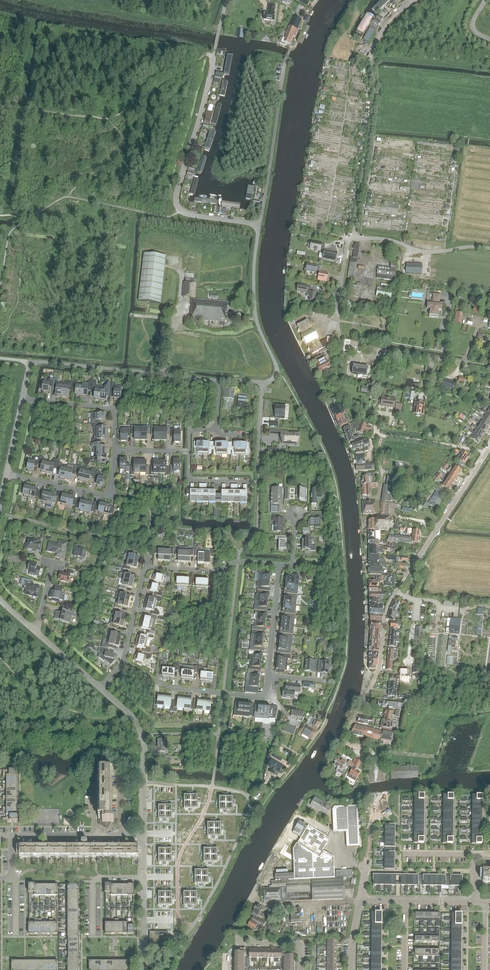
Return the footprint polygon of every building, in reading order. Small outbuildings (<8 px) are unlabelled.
[(386,4),(382,0),(372,11),(375,15),(386,4)] [(263,19),(274,21),(275,13),(274,13),(275,5),(268,4),(268,10),(268,12),(264,12),(263,19)] [(287,33),(285,38),(282,37),(280,38),(279,41),(280,43),(285,45),(288,43),(289,44),(293,36),(294,37),(302,20),(293,16),(286,33),(287,33)] [(372,20),(368,17),(360,30),(364,33),(372,20)] [(373,28),(367,39),(370,40),(376,30),(373,28)] [(227,81),(223,80),(219,94),(224,95),(227,81)] [(221,109),(216,108),(212,123),(217,124),(221,109)] [(216,130),(211,128),(206,143),(211,144),(216,130)] [(206,158),(202,156),(197,170),(202,172),(206,158)] [(200,177),(195,176),(191,190),(196,192),(200,177)] [(322,244),(322,243),(312,241),(310,248),(320,250),(319,253),(323,253),(322,258),(336,261),(338,252),(324,249),(325,244),(322,244)] [(161,299),(166,255),(143,253),(138,297),(161,299)] [(327,282),(328,273),(320,271),(321,266),(317,266),(317,265),(307,263),(306,270),(315,273),(315,275),(318,275),(318,280),(327,282)] [(349,263),(347,277),(351,278),(353,278),(354,278),(357,264),(349,263)] [(377,274),(376,278),(395,281),(395,277),(396,277),(397,264),(391,263),(390,268),(378,266),(377,274)] [(403,264),(403,274),(419,274),(419,264),(403,264)] [(191,299),(193,299),(193,297),(194,297),(196,279),(185,278),(184,283),(183,282),(182,296),(192,297),(191,299)] [(308,286),(298,284),(297,291),(306,293),(306,295),(309,296),(308,300),(315,301),(316,293),(310,292),(311,287),(308,286)] [(348,305),(357,307),(360,287),(351,286),(348,305)] [(392,292),(377,289),(376,297),(391,299),(392,292)] [(441,310),(442,305),(439,305),(440,295),(433,294),(432,304),(428,304),(427,309),(430,309),(429,315),(429,318),(438,319),(438,316),(438,310),(441,310)] [(228,302),(193,299),(191,299),(190,314),(191,314),(191,319),(226,322),(226,316),(227,316),(227,309),(228,302)] [(463,313),(456,311),(454,322),(461,323),(463,313)] [(312,355),(333,344),(333,337),(327,337),(327,339),(319,343),(318,339),(317,337),(314,331),(314,332),(313,330),(308,320),(297,326),(302,336),(301,336),(302,338),(305,344),(305,343),(306,345),(307,345),(312,355)] [(327,368),(330,366),(327,362),(325,358),(326,357),(325,354),(318,357),(315,358),(314,360),(314,361),(316,363),(318,367),(318,369),(317,369),(318,371),(319,371),(320,371),(320,372),(323,370),(324,373),(328,370),(327,368)] [(353,365),(352,374),(358,374),(358,373),(367,375),(368,367),(353,365)] [(52,385),(53,378),(50,378),(48,379),(48,383),(43,382),(42,391),(43,391),(43,393),(48,393),(48,392),(49,385),(52,385)] [(444,379),(442,386),(451,389),(453,382),(444,379)] [(59,382),(57,380),(54,380),(53,387),(56,388),(56,394),(57,394),(57,396),(61,397),(62,386),(59,386),(59,382)] [(78,383),(77,381),(73,380),(73,387),(76,387),(75,394),(76,394),(76,396),(81,397),(82,386),(77,386),(78,383)] [(95,391),(94,398),(95,398),(95,400),(100,401),(101,387),(97,386),(97,385),(96,384),(96,381),(93,381),(92,391),(95,391)] [(71,389),(72,382),(69,382),(67,383),(67,387),(62,386),(61,397),(66,397),(66,395),(67,396),(68,389),(71,389)] [(91,389),(91,382),(88,382),(86,383),(86,387),(82,386),(81,397),(86,397),(86,395),(87,396),(87,389),(91,389)] [(120,399),(120,390),(117,390),(117,386),(115,384),(112,383),(111,391),(114,391),(114,398),(114,400),(119,401),(119,399),(120,399)] [(107,385),(105,386),(105,387),(101,387),(100,401),(105,401),(105,399),(106,400),(106,393),(110,393),(111,385),(107,385)] [(235,389),(224,387),(223,398),(234,399),(235,389)] [(408,400),(415,401),(416,392),(409,391),(408,400)] [(245,408),(246,400),(243,399),(244,397),(239,396),(237,408),(245,408)] [(380,398),(379,405),(382,405),(382,406),(394,407),(396,408),(395,413),(401,414),(402,405),(397,404),(397,401),(395,401),(395,399),(383,397),(383,398),(380,398)] [(417,416),(419,416),(420,416),(420,415),(422,415),(422,412),(423,412),(423,408),(423,405),(421,404),(422,401),(418,401),(418,404),(416,404),(415,407),(414,410),(415,410),(414,414),(416,414),(416,415),(417,416)] [(341,413),(343,412),(344,411),(340,404),(335,406),(336,407),(332,410),(334,415),(335,415),(340,413),(341,413)] [(285,405),(275,405),(275,417),(285,418),(285,405)] [(91,419),(91,423),(97,423),(98,420),(104,420),(104,419),(106,419),(106,415),(105,415),(105,414),(96,414),(96,413),(91,413),(91,419)] [(339,427),(342,426),(347,424),(348,424),(346,419),(345,419),(343,413),(341,414),(341,413),(340,413),(335,415),(335,416),(339,427)] [(478,416),(482,419),(483,418),(489,423),(489,415),(486,413),(486,414),(484,417),(480,414),(478,416)] [(475,421),(479,424),(480,423),(488,428),(489,425),(489,423),(483,418),(482,419),(480,422),(476,419),(475,421)] [(371,432),(372,428),(367,426),(367,425),(360,422),(357,431),(364,434),(365,430),(371,432)] [(480,423),(479,424),(477,427),(473,424),(472,426),(476,429),(476,428),(485,433),(488,428),(480,423)] [(93,424),(93,427),(94,429),(94,433),(108,434),(108,429),(106,429),(106,428),(99,427),(99,424),(93,424)] [(345,435),(352,432),(349,426),(348,426),(347,424),(342,426),(343,428),(345,435)] [(135,426),(131,426),(131,435),(134,435),(134,440),(141,440),(141,428),(135,428),(135,426)] [(150,435),(150,426),(147,426),(147,428),(141,428),(141,440),(147,440),(147,435),(150,435)] [(155,426),(151,426),(151,435),(154,435),(154,440),(160,440),(161,429),(155,429),(155,426)] [(181,431),(180,431),(180,426),(174,426),(174,429),(171,429),(171,437),(174,438),(174,443),(180,443),(181,431)] [(170,435),(170,427),(166,427),(166,429),(161,429),(160,440),(167,440),(167,435),(170,435)] [(130,437),(130,428),(127,428),(127,430),(121,430),(121,441),(127,442),(127,437),(130,437)] [(470,429),(468,431),(472,434),(473,433),(481,438),(485,433),(476,428),(476,429),(474,432),(470,429)] [(282,430),(281,438),(282,438),(282,442),(294,443),(294,439),(298,439),(298,437),(298,434),(299,434),(299,433),(291,433),(291,434),(288,434),(288,430),(282,429),(282,430)] [(352,432),(345,435),(347,443),(354,441),(354,439),(359,438),(358,435),(353,437),(352,432)] [(99,439),(106,439),(106,438),(108,438),(108,434),(94,433),(94,438),(92,439),(92,442),(99,443),(99,439)] [(473,433),(472,434),(471,437),(465,433),(463,435),(469,439),(470,438),(478,444),(481,438),(473,433)] [(355,442),(351,443),(353,449),(357,448),(357,449),(357,448),(363,446),(364,447),(370,445),(368,439),(362,441),(361,439),(355,441),(355,442)] [(194,454),(203,454),(203,443),(198,443),(198,442),(194,442),(194,454)] [(203,443),(203,454),(211,454),(211,450),(212,450),(212,442),(209,442),(209,443),(203,443)] [(212,442),(212,450),(213,450),(213,454),(214,454),(215,455),(216,454),(221,454),(222,444),(216,444),(216,442),(212,442)] [(227,444),(222,444),(221,454),(231,455),(231,449),(231,442),(227,442),(227,444)] [(231,449),(232,449),(232,455),(240,455),(240,444),(235,444),(235,442),(231,442),(231,449)] [(91,447),(93,449),(93,453),(107,453),(107,448),(106,448),(106,447),(101,447),(101,444),(91,443),(91,447)] [(250,452),(250,450),(250,449),(249,449),(250,443),(246,443),(246,444),(240,444),(240,455),(246,455),(247,455),(248,455),(248,454),(249,454),(250,453),(250,452)] [(459,456),(456,460),(459,462),(460,461),(465,464),(469,458),(466,457),(468,454),(463,451),(459,456)] [(92,462),(99,462),(101,462),(101,459),(106,459),(106,458),(107,458),(107,453),(93,453),(93,457),(92,458),(91,458),(91,462),(92,462)] [(27,471),(32,472),(32,471),(33,471),(34,464),(37,465),(39,457),(36,457),(33,458),(32,462),(29,461),(27,469),(27,470),(27,471)] [(45,459),(43,457),(40,457),(39,463),(42,464),(40,471),(41,471),(41,472),(46,473),(48,463),(44,462),(45,459)] [(57,467),(58,460),(55,459),(52,461),(52,464),(48,463),(46,473),(51,475),(51,473),(52,473),(53,466),(57,467)] [(126,464),(126,459),(120,459),(120,470),(126,470),(126,473),(129,473),(130,464),(126,464)] [(180,472),(180,460),(174,460),(174,465),(170,465),(170,474),(174,474),(174,471),(180,472)] [(134,473),(140,473),(140,461),(134,461),(134,466),(131,466),(130,475),(134,475),(134,473)] [(146,475),(149,475),(149,466),(146,466),(146,461),(140,461),(140,473),(146,473),(146,475)] [(154,473),(160,473),(160,462),(154,461),(154,466),(150,466),(150,475),(154,475),(154,473)] [(160,462),(160,473),(166,473),(166,476),(169,476),(169,467),(166,467),(166,462),(160,462)] [(63,465),(62,464),(59,463),(57,469),(60,470),(59,477),(60,477),(59,479),(64,480),(67,469),(62,468),(63,465)] [(72,473),(75,473),(77,466),(73,465),(71,467),(70,470),(67,469),(64,480),(69,481),(69,479),(70,479),(72,473)] [(82,468),(81,466),(78,465),(76,472),(80,472),(78,479),(79,479),(79,481),(83,482),(86,472),(82,471),(82,468)] [(449,469),(458,475),(461,470),(456,466),(454,469),(450,467),(449,469)] [(94,476),(96,469),(93,468),(91,470),(90,473),(86,472),(83,482),(88,483),(89,481),(90,482),(91,475),(94,476)] [(458,475),(449,469),(448,469),(447,471),(451,474),(449,476),(454,480),(458,475)] [(101,488),(102,486),(102,487),(104,478),(100,477),(101,474),(100,472),(96,471),(95,478),(98,479),(97,485),(97,487),(101,488)] [(451,485),(454,480),(449,476),(448,475),(444,480),(451,485)] [(361,484),(368,484),(371,483),(371,476),(362,476),(362,480),(361,480),(361,484)] [(383,495),(382,501),(385,501),(389,502),(390,495),(394,496),(397,478),(389,476),(387,485),(386,495),(383,495)] [(425,478),(423,481),(429,485),(428,487),(434,489),(436,486),(431,483),(431,482),(425,478)] [(451,485),(444,480),(444,481),(445,482),(445,483),(443,482),(441,486),(443,488),(443,487),(448,490),(448,489),(449,489),(451,487),(450,486),(451,485)] [(369,484),(366,485),(367,495),(370,495),(371,495),(371,488),(376,487),(376,483),(371,484),(369,484)] [(194,484),(191,484),(190,491),(190,492),(186,492),(186,496),(190,496),(190,499),(190,501),(196,501),(197,491),(193,491),(193,489),(194,489),(194,484)] [(25,487),(21,486),(20,493),(23,494),(23,495),(24,495),(23,497),(28,498),(31,487),(25,486),(25,487)] [(31,487),(28,498),(33,499),(33,497),(34,497),(35,496),(38,497),(39,490),(36,490),(36,489),(31,487)] [(282,505),(283,488),(272,488),(271,513),(280,513),(280,505),(282,505)] [(300,500),(306,500),(306,497),(305,497),(306,489),(296,488),(296,495),(300,495),(300,500)] [(317,505),(317,499),(322,499),(322,495),(317,495),(317,489),(312,489),(311,505),(317,505)] [(426,502),(422,507),(428,509),(430,505),(433,507),(436,508),(437,506),(444,495),(439,492),(438,491),(437,490),(436,491),(432,498),(428,503),(426,502)] [(42,503),(47,504),(49,493),(43,492),(43,493),(40,493),(38,499),(42,500),(41,501),(42,501),(42,503)] [(47,504),(51,505),(52,503),(53,504),(53,502),(56,503),(58,497),(54,496),(55,495),(49,493),(47,504)] [(61,505),(66,506),(68,496),(63,495),(62,496),(59,495),(58,501),(61,502),(61,503),(62,503),(61,505)] [(72,505),(75,505),(77,499),(74,498),(74,497),(68,496),(66,506),(71,507),(71,506),(72,506),(72,505)] [(77,501),(76,508),(79,508),(79,509),(80,510),(79,511),(84,512),(87,502),(81,501),(81,502),(77,501)] [(363,514),(376,513),(375,501),(362,502),(363,514)] [(84,512),(89,513),(89,512),(90,512),(91,511),(94,512),(95,505),(92,504),(92,503),(87,502),(84,512)] [(99,514),(104,515),(106,504),(100,503),(100,504),(97,503),(95,510),(98,511),(98,512),(99,512),(99,514)] [(104,515),(108,516),(109,514),(110,514),(110,513),(113,514),(115,508),(111,507),(112,506),(106,504),(104,515)] [(274,521),(274,531),(283,531),(283,519),(279,519),(279,516),(273,515),(272,521),(274,521)] [(368,519),(368,524),(375,525),(375,523),(385,523),(386,520),(390,520),(389,520),(389,516),(385,515),(380,515),(376,515),(376,519),(368,519)] [(314,527),(320,527),(320,525),(321,516),(311,516),(311,519),(310,519),(310,521),(308,521),(308,525),(314,525),(314,527)] [(375,525),(368,524),(368,530),(390,530),(390,520),(386,520),(385,523),(375,523),(375,525)] [(379,540),(379,531),(375,531),(368,531),(368,540),(379,540)] [(284,551),(286,551),(287,546),(286,546),(286,539),(286,536),(275,536),(275,539),(279,539),(278,543),(281,543),(280,549),(284,550),(284,551)] [(314,537),(310,537),(308,537),(308,540),(306,540),(302,540),(302,550),(306,550),(306,549),(311,549),(311,551),(316,551),(316,546),(311,546),(311,540),(314,540),(314,537)] [(26,544),(25,549),(28,550),(32,550),(32,551),(35,552),(36,550),(40,551),(41,544),(37,543),(38,541),(32,540),(32,541),(28,540),(27,544),(26,544)] [(57,552),(56,556),(64,558),(67,543),(59,541),(59,545),(49,543),(48,551),(49,551),(51,552),(55,552),(57,552)] [(83,558),(84,558),(86,551),(79,549),(80,546),(75,545),(74,548),(75,549),(73,556),(80,557),(79,558),(83,559),(83,558)] [(158,554),(158,560),(164,561),(164,560),(164,550),(161,550),(161,548),(155,547),(155,554),(158,554)] [(178,562),(184,562),(185,547),(179,547),(178,549),(175,549),(175,555),(178,555),(178,562)] [(184,562),(190,562),(190,556),(193,556),(194,549),(190,549),(189,549),(189,548),(189,547),(185,547),(184,562)] [(195,547),(195,556),(198,557),(198,563),(204,563),(204,553),(201,553),(201,547),(195,547)] [(173,555),(174,548),(168,548),(168,551),(164,550),(164,560),(170,561),(170,554),(173,555)] [(133,552),(126,550),(124,559),(128,560),(138,562),(139,557),(133,555),(133,552)] [(204,563),(210,563),(210,557),(213,557),(214,550),(210,550),(210,553),(204,553),(204,563)] [(384,564),(384,558),(380,558),(380,555),(368,555),(368,561),(377,561),(380,561),(380,564),(384,564)] [(130,567),(137,568),(138,562),(128,560),(127,564),(125,563),(123,569),(130,570),(130,567)] [(36,568),(37,564),(29,562),(27,570),(30,570),(29,574),(39,576),(41,569),(36,568)] [(384,567),(386,569),(387,568),(387,566),(387,564),(384,564),(380,564),(379,564),(379,567),(374,567),(368,567),(368,574),(382,575),(382,574),(384,574),(384,570),(382,569),(382,567),(384,567)] [(66,581),(68,582),(70,575),(70,574),(73,575),(74,572),(68,570),(68,573),(67,574),(60,573),(60,575),(59,575),(59,576),(59,577),(59,578),(59,580),(61,580),(61,581),(66,582),(66,581)] [(133,582),(135,576),(128,575),(129,572),(123,570),(122,573),(121,573),(120,579),(133,582)] [(268,576),(269,572),(258,571),(257,581),(270,582),(271,576),(268,576)] [(167,584),(166,582),(163,581),(164,577),(154,575),(154,574),(152,580),(153,580),(154,580),(154,581),(161,582),(160,586),(166,587),(167,584)] [(289,578),(286,578),(286,584),(298,585),(299,576),(289,575),(289,578)] [(388,575),(387,575),(383,575),(383,580),(385,580),(385,586),(394,587),(394,577),(387,577),(388,575)] [(174,578),(173,585),(173,590),(176,590),(177,589),(177,588),(182,588),(183,577),(177,577),(177,578),(174,578)] [(187,591),(187,588),(187,587),(188,587),(188,586),(192,586),(192,579),(189,579),(189,578),(183,577),(182,588),(182,591),(187,591)] [(33,585),(33,584),(31,583),(32,581),(25,579),(22,578),(20,584),(23,585),(23,588),(26,589),(25,594),(38,596),(40,587),(33,586),(33,585)] [(196,589),(202,589),(202,579),(196,578),(196,579),(193,579),(193,586),(196,586),(196,587),(197,587),(197,588),(196,588),(196,589)] [(132,588),(134,582),(133,582),(120,579),(118,585),(120,585),(119,588),(125,590),(126,587),(132,588)] [(206,588),(207,588),(208,587),(211,587),(211,580),(208,580),(208,579),(202,579),(202,589),(207,589),(206,589),(206,588)] [(270,582),(257,581),(257,587),(258,587),(257,590),(267,591),(267,588),(269,588),(270,582)] [(160,587),(149,584),(148,589),(148,590),(149,589),(150,589),(150,591),(156,592),(156,595),(162,597),(163,594),(162,592),(159,591),(160,587)] [(287,593),(293,594),(297,595),(298,591),(298,585),(286,584),(285,590),(287,590),(287,593)] [(59,600),(63,601),(65,595),(65,594),(61,593),(62,588),(55,586),(54,592),(51,591),(49,598),(53,598),(52,601),(59,602),(59,600)] [(120,594),(119,599),(129,602),(129,601),(130,596),(124,594),(125,591),(118,590),(117,593),(120,594)] [(266,592),(257,591),(257,594),(256,594),(255,600),(268,602),(268,596),(266,596),(266,592)] [(296,605),(297,596),(287,595),(287,598),(284,598),(284,604),(296,605)] [(161,601),(162,598),(155,596),(155,599),(148,598),(148,599),(146,599),(146,598),(145,603),(155,606),(156,601),(159,602),(161,601)] [(122,606),(128,607),(129,601),(129,602),(119,599),(118,603),(116,602),(114,608),(121,609),(122,606)] [(255,600),(254,610),(264,611),(265,608),(267,608),(268,602),(255,600)] [(397,610),(400,603),(399,602),(394,600),(390,608),(395,610),(395,609),(397,610)] [(159,616),(160,613),(158,609),(155,609),(155,606),(145,603),(144,608),(146,608),(145,609),(152,611),(151,614),(159,616)] [(296,605),(284,604),(283,610),(285,610),(285,613),(295,614),(296,605)] [(383,607),(383,606),(381,606),(376,606),(370,605),(370,614),(382,615),(383,610),(383,607)] [(120,611),(114,609),(112,615),(115,617),(115,619),(124,621),(126,615),(119,614),(120,611)] [(60,620),(60,621),(69,623),(71,616),(76,617),(77,613),(63,610),(62,613),(52,611),(56,612),(55,619),(60,620)] [(256,615),(255,621),(265,622),(266,616),(261,615),(261,612),(255,611),(254,615),(256,615)] [(157,620),(158,617),(151,615),(150,618),(144,617),(143,618),(142,617),(141,622),(154,625),(155,621),(157,620)] [(295,616),(291,615),(285,615),(284,618),(282,618),(281,624),(294,625),(295,616)] [(117,626),(123,627),(125,621),(124,621),(115,619),(111,618),(109,627),(116,629),(117,626)] [(447,621),(446,633),(449,633),(452,633),(453,630),(459,631),(460,620),(451,619),(447,618),(447,619),(447,621)] [(252,626),(252,630),(262,631),(262,628),(265,628),(265,622),(255,621),(254,626),(252,626)] [(370,630),(381,630),(382,621),(370,621),(370,626),(370,627),(370,630)] [(155,635),(155,631),(153,629),(154,625),(141,622),(140,627),(141,627),(141,628),(148,630),(147,633),(155,635)] [(294,625),(281,624),(281,630),(283,630),(283,633),(293,634),(294,625)] [(111,635),(110,638),(120,641),(120,640),(121,635),(115,633),(116,630),(109,629),(108,634),(111,635)] [(262,632),(252,631),(251,640),(263,642),(264,636),(262,635),(262,632)] [(154,639),(154,636),(147,634),(146,637),(139,636),(139,637),(138,636),(136,641),(147,643),(147,640),(150,641),(154,639)] [(282,638),(280,638),(279,644),(292,645),(292,639),(288,638),(289,635),(283,635),(282,638)] [(437,665),(444,666),(447,636),(440,635),(437,665)] [(457,641),(457,637),(452,636),(452,639),(449,639),(448,646),(451,647),(451,648),(455,648),(455,641),(457,641)] [(113,645),(119,647),(120,641),(120,640),(120,641),(110,638),(110,640),(107,639),(105,647),(112,648),(113,645)] [(249,650),(254,650),(260,651),(260,648),(263,648),(263,642),(251,640),(249,650)] [(143,652),(150,653),(151,650),(149,647),(146,646),(147,643),(136,641),(135,646),(136,646),(137,646),(137,647),(143,648),(143,652)] [(292,645),(279,644),(278,650),(281,650),(280,653),(291,654),(292,645)] [(114,659),(115,654),(109,653),(110,649),(98,647),(100,647),(99,653),(101,655),(98,658),(99,657),(104,661),(105,660),(111,665),(116,660),(115,660),(114,659)] [(253,655),(249,654),(248,660),(251,661),(261,662),(262,656),(259,655),(260,652),(254,651),(253,655)] [(151,658),(152,655),(144,653),(144,656),(137,655),(137,656),(135,656),(136,655),(135,655),(134,661),(134,660),(138,661),(137,662),(137,663),(141,665),(142,662),(144,663),(145,659),(148,660),(151,658)] [(290,659),(291,656),(280,654),(280,658),(278,657),(277,664),(287,665),(288,659),(290,659)] [(370,659),(369,669),(376,669),(376,667),(377,667),(378,659),(370,659)] [(310,670),(316,671),(317,660),(314,660),(313,661),(306,660),(306,664),(305,664),(305,667),(306,667),(305,670),(310,671),(310,670)] [(322,660),(319,660),(317,671),(324,672),(324,673),(328,673),(328,669),(329,669),(329,666),(329,663),(322,662),(322,660)] [(160,661),(159,669),(163,669),(162,676),(163,676),(163,677),(162,678),(168,678),(169,668),(164,667),(165,663),(164,661),(160,661)] [(249,666),(248,670),(258,671),(258,668),(260,668),(261,662),(251,661),(250,666),(249,666)] [(173,677),(174,677),(174,670),(178,671),(178,664),(175,664),(173,665),(173,668),(169,668),(168,678),(173,679),(173,678),(172,678),(173,677)] [(182,680),(187,680),(188,666),(183,666),(183,665),(179,664),(179,671),(182,671),(181,678),(182,678),(182,680),(182,679),(182,680)] [(279,670),(278,673),(284,674),(285,671),(287,671),(287,665),(277,664),(276,670),(279,670)] [(413,673),(419,673),(419,676),(425,676),(425,669),(419,669),(420,665),(413,665),(413,673)] [(197,673),(198,666),(194,666),(193,667),(188,666),(187,680),(192,681),(192,679),(193,679),(194,673),(197,673)] [(202,667),(199,666),(198,673),(201,673),(200,680),(201,680),(201,682),(206,683),(207,672),(203,672),(203,668),(202,667)] [(216,675),(217,667),(214,667),(208,666),(207,672),(206,683),(211,683),(211,681),(212,682),(213,675),(216,675)] [(408,669),(399,669),(399,676),(400,676),(400,677),(399,685),(405,685),(407,685),(408,684),(409,683),(409,676),(408,676),(408,669)] [(257,672),(248,671),(248,674),(247,674),(246,680),(259,682),(260,676),(257,675),(257,672)] [(400,677),(400,676),(399,676),(398,676),(390,675),(390,677),(389,683),(397,684),(399,684),(399,677),(400,677)] [(258,687),(259,682),(246,680),(245,690),(245,693),(255,694),(255,691),(256,687),(258,688),(258,687)] [(286,684),(285,690),(284,689),(283,697),(293,698),(294,692),(295,692),(297,692),(297,685),(286,684)] [(389,690),(388,696),(394,696),(394,699),(396,699),(397,691),(389,690)] [(164,706),(170,707),(172,696),(165,695),(164,706)] [(178,701),(174,701),(174,707),(184,708),(185,697),(178,696),(178,697),(178,701)] [(192,698),(185,697),(184,708),(194,710),(194,703),(191,703),(191,698),(192,698)] [(198,704),(194,703),(194,710),(203,711),(205,699),(198,699),(198,704)] [(209,716),(213,716),(214,706),(211,705),(211,700),(212,700),(205,699),(203,711),(210,711),(209,716)] [(395,711),(400,712),(402,707),(403,707),(404,703),(395,702),(387,701),(386,705),(389,705),(389,708),(395,710),(395,711)] [(238,706),(235,705),(234,715),(243,716),(244,704),(238,703),(238,706)] [(252,716),(254,707),(250,707),(250,704),(244,704),(243,716),(249,717),(249,716),(252,716)] [(263,719),(264,706),(258,705),(258,708),(255,707),(254,718),(255,718),(263,719)] [(270,709),(270,707),(264,706),(263,719),(269,719),(269,718),(272,719),(275,719),(277,710),(273,709),(270,709)] [(399,718),(395,717),(395,716),(393,715),(394,711),(385,709),(383,719),(396,722),(398,723),(399,718)] [(304,711),(292,710),(291,716),(302,718),(304,711)] [(321,723),(315,719),(317,716),(315,714),(313,718),(309,716),(305,723),(317,730),(321,723)] [(396,722),(383,719),(381,719),(380,728),(392,731),(393,726),(394,726),(396,722)] [(308,739),(309,738),(312,740),(318,731),(317,730),(305,723),(299,732),(303,734),(302,735),(308,739)] [(294,735),(296,729),(286,725),(284,731),(294,735)] [(355,725),(350,735),(351,735),(381,741),(382,736),(383,731),(356,725),(355,725)] [(381,741),(380,744),(383,745),(384,741),(391,743),(393,733),(383,731),(382,736),(381,741)] [(165,745),(167,745),(167,739),(158,739),(157,747),(152,747),(152,754),(157,754),(158,752),(164,752),(165,745)] [(271,768),(269,772),(273,774),(275,771),(279,773),(281,769),(280,768),(282,765),(272,759),(268,766),(271,768)] [(338,768),(336,770),(343,774),(348,765),(345,764),(347,761),(343,759),(341,762),(337,759),(335,763),(334,765),(338,768)] [(360,772),(356,770),(355,770),(357,767),(359,763),(356,761),(354,764),(351,767),(353,768),(349,774),(350,774),(349,776),(351,777),(351,778),(355,781),(357,778),(360,772)] [(391,779),(418,778),(418,777),(418,766),(390,767),(391,779)] [(104,826),(104,825),(106,826),(107,827),(110,822),(114,822),(114,819),(110,819),(110,771),(98,771),(98,819),(100,819),(100,824),(104,826)] [(325,812),(327,814),(331,808),(328,807),(329,806),(316,799),(316,800),(314,798),(311,804),(313,805),(312,806),(325,814),(325,812)] [(332,810),(332,812),(333,833),(346,832),(347,847),(360,846),(358,806),(334,807),(332,810)] [(300,820),(292,833),(299,837),(301,838),(306,830),(306,829),(308,827),(306,826),(307,825),(300,820)] [(296,844),(293,850),(294,874),(294,880),(335,878),(334,858),(324,852),(323,851),(330,839),(330,838),(308,826),(308,827),(306,829),(306,830),(301,838),(299,841),(297,844),(296,844)] [(395,841),(378,841),(378,843),(385,843),(384,847),(388,847),(388,850),(390,850),(390,852),(395,853),(395,841)] [(138,846),(112,846),(87,846),(82,846),(19,846),(17,846),(17,854),(19,854),(19,858),(138,858),(138,846)] [(382,856),(382,858),(384,858),(395,858),(395,853),(390,852),(390,850),(388,850),(388,847),(384,847),(384,856),(382,856)] [(482,870),(480,870),(480,878),(482,878),(482,882),(489,882),(489,870),(482,870)] [(264,902),(282,902),(282,903),(285,903),(285,902),(344,899),(343,878),(337,878),(294,880),(294,874),(275,875),(275,881),(272,881),(272,886),(270,886),(269,888),(263,888),(264,902)] [(423,876),(412,875),(412,886),(411,886),(411,888),(414,888),(414,886),(417,886),(418,882),(420,882),(420,880),(423,880),(423,876)] [(429,876),(423,876),(423,880),(420,880),(420,882),(418,882),(417,886),(423,886),(427,886),(427,893),(429,893),(429,876)] [(440,876),(440,893),(441,893),(441,886),(450,886),(451,883),(448,882),(448,880),(445,880),(445,876),(440,876)] [(451,883),(450,886),(455,886),(455,893),(456,893),(456,876),(445,876),(445,880),(448,880),(448,882),(451,883)] [(254,909),(251,914),(258,918),(259,915),(263,918),(265,914),(261,912),(260,913),(254,909)] [(423,926),(423,921),(423,913),(415,913),(415,921),(420,921),(420,926),(423,926)] [(428,926),(431,927),(431,921),(431,913),(423,913),(423,921),(428,921),(428,926)] [(439,927),(440,913),(431,913),(431,921),(436,921),(436,927),(439,927)] [(266,923),(253,916),(251,920),(250,920),(247,925),(248,925),(254,929),(254,930),(256,931),(258,928),(262,930),(266,923)] [(415,942),(423,942),(423,933),(423,928),(420,928),(420,933),(415,933),(415,942)] [(428,928),(428,934),(423,933),(423,942),(431,942),(431,934),(431,928),(428,928)] [(436,928),(436,934),(431,934),(431,942),(439,942),(439,928),(439,929),(436,928)] [(264,929),(260,935),(263,937),(265,935),(268,937),(271,932),(269,931),(264,929)] [(150,932),(150,942),(167,942),(167,935),(156,935),(156,932),(150,932)] [(244,954),(245,954),(245,948),(235,948),(235,957),(233,957),(233,969),(243,969),(244,954)] [(420,963),(423,963),(423,956),(423,949),(415,949),(415,956),(420,956),(420,963)] [(428,963),(431,963),(431,956),(431,949),(423,949),(423,956),(428,956),(428,963)] [(439,950),(431,949),(431,956),(436,956),(436,963),(439,963),(439,950)] [(293,961),(293,952),(284,952),(284,957),(284,969),(294,969),(294,961),(293,961)]
